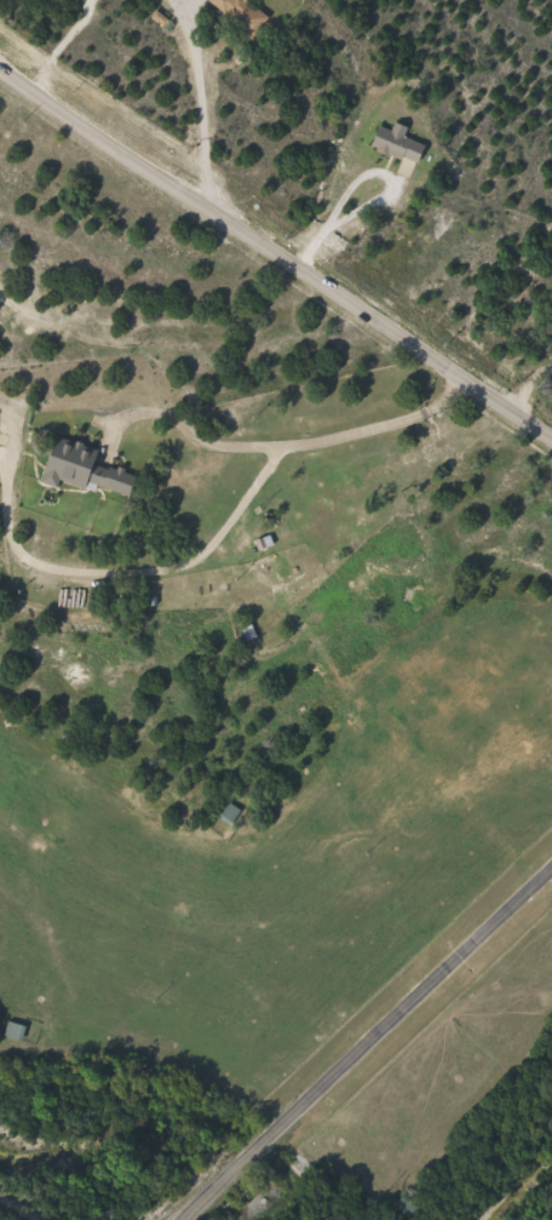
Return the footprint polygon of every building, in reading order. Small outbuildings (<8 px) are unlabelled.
[(255,40),(212,0),(249,0),(272,22),(255,40)] [(376,144),(385,125),(435,148),(426,167),(376,144)] [(136,502),(51,474),(62,440),(105,453),(103,462),(144,476),(136,502)] [(245,628),(254,624),(260,637),(252,641),(245,628)] [(223,817),(234,803),(245,813),(234,826),(223,817)] [(10,1037),(13,1023),(30,1026),(27,1041),(10,1037)]
